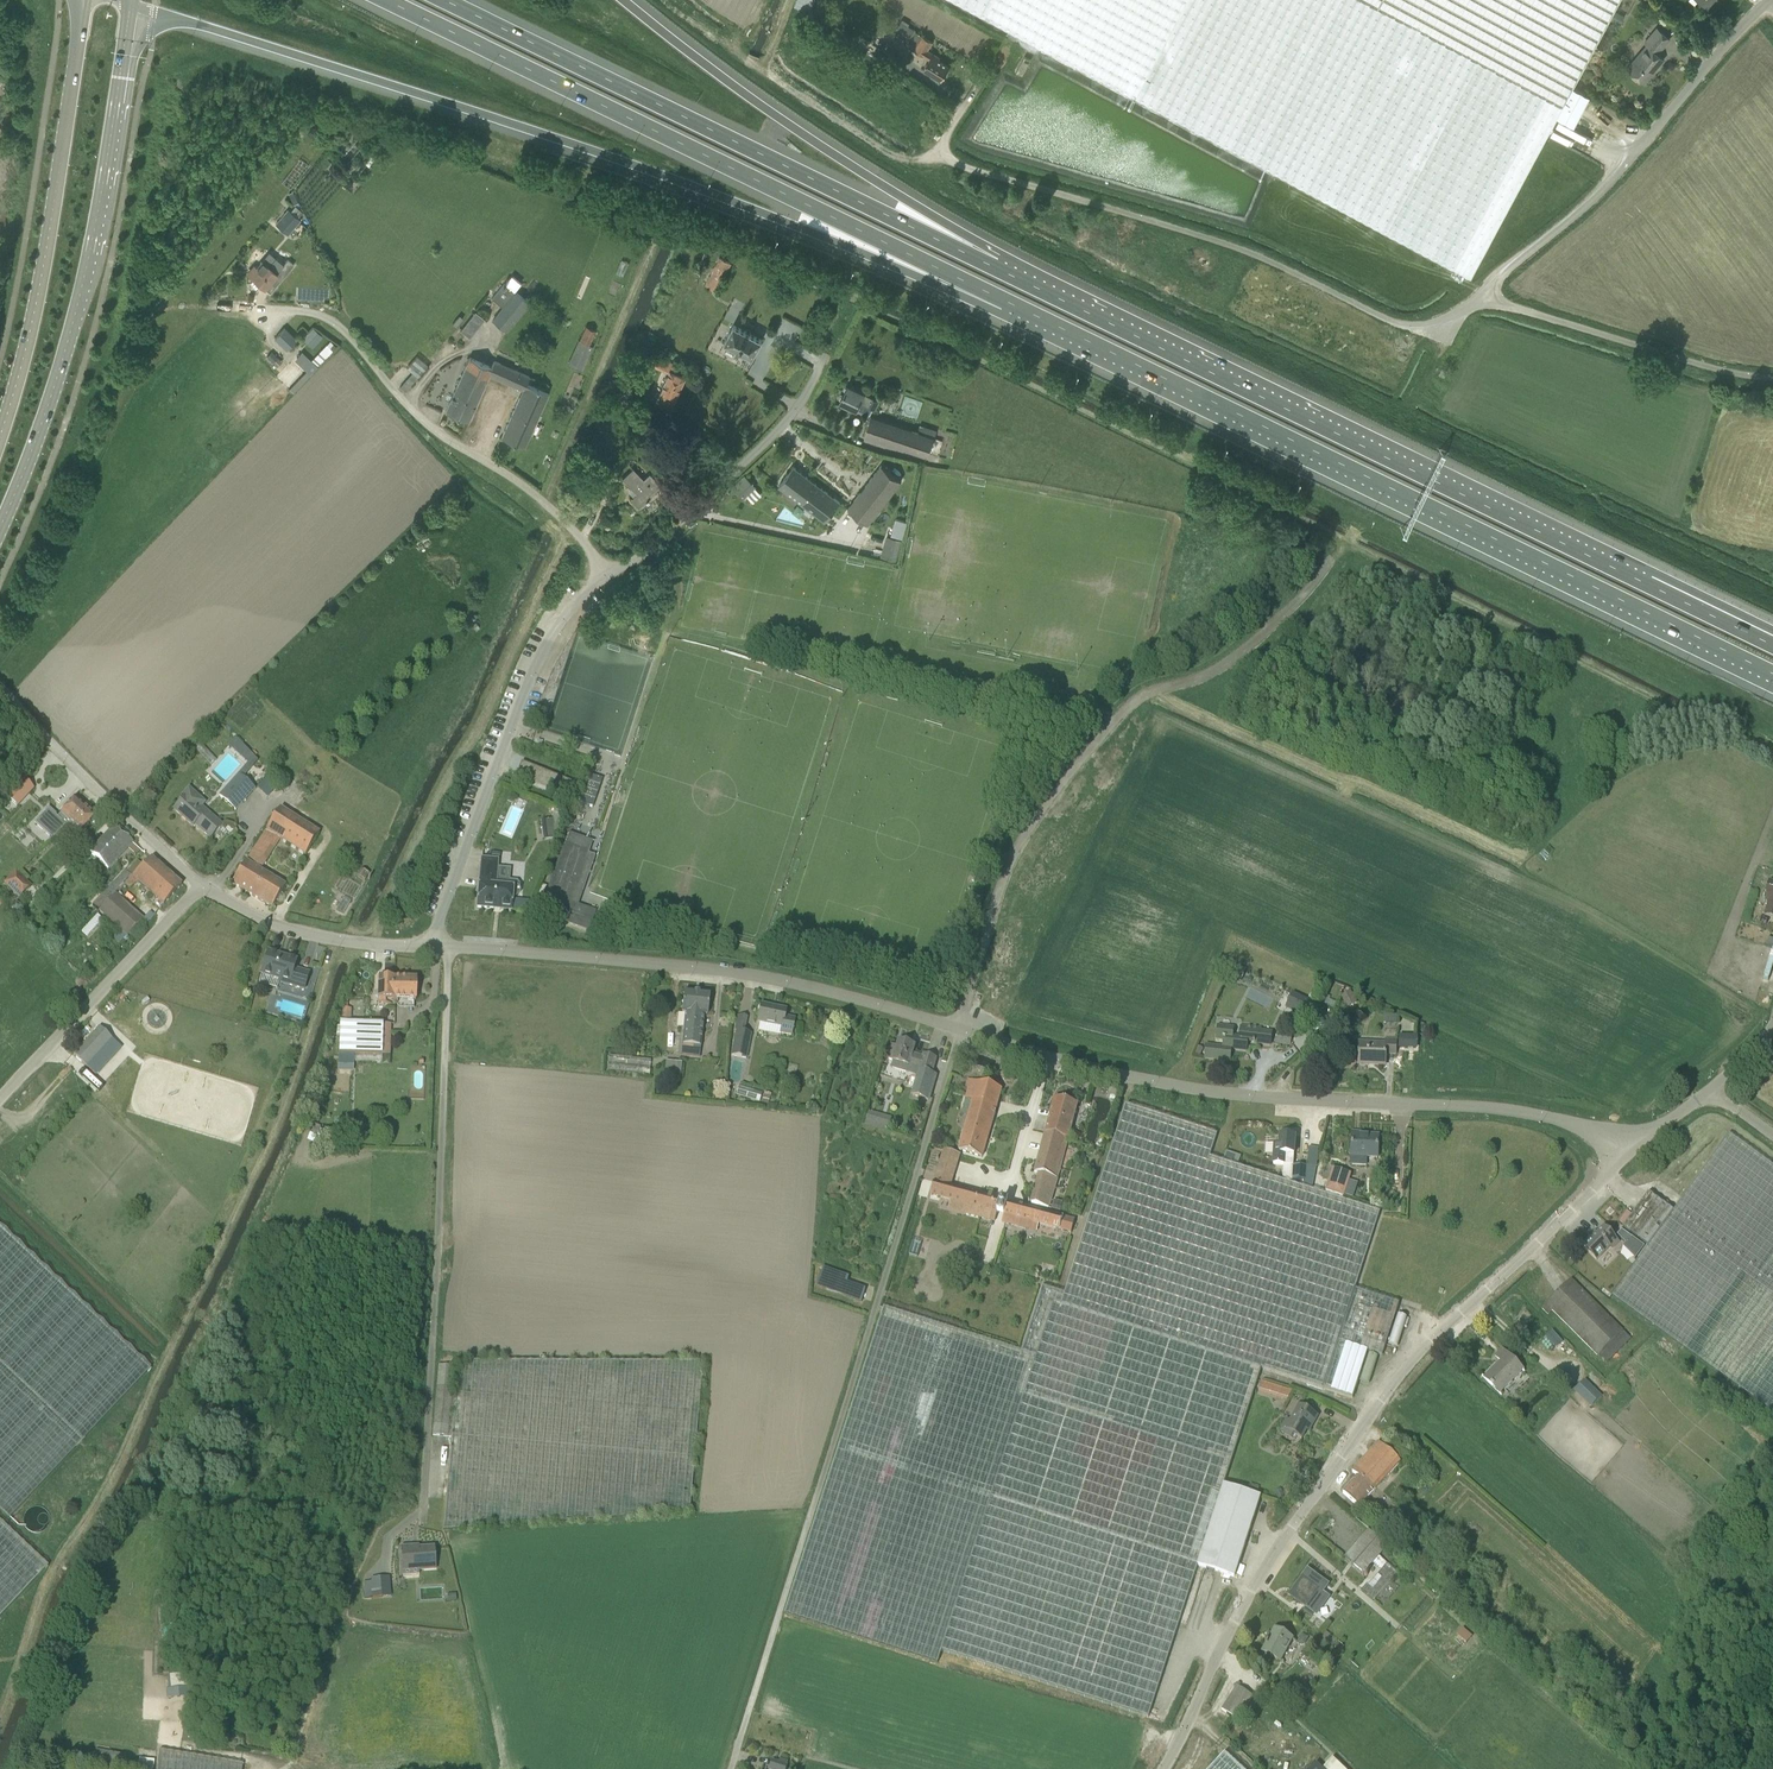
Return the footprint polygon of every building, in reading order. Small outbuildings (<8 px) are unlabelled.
[(807,13),(813,0),(796,0),(793,7),(807,13)] [(1471,276),(1557,116),(1574,125),(1590,96),(1572,87),(1620,0),(955,0),(1471,276)] [(1620,25),(1625,16),(1616,11),(1611,20),(1620,25)] [(923,68),(941,80),(950,66),(939,60),(941,57),(929,49),(934,41),(914,29),(914,30),(901,22),(895,32),(908,40),(905,44),(929,59),(923,68)] [(1627,69),(1644,83),(1664,59),(1658,53),(1670,38),(1657,28),(1645,43),(1647,45),(1627,69)] [(1024,57),(1016,72),(1022,76),(1031,60),(1024,57)] [(320,166),(325,169),(331,161),(326,158),(320,166)] [(276,224),(288,235),(301,220),(289,209),(276,224)] [(253,267),(247,274),(266,289),(271,283),(277,288),(295,266),(289,261),(282,268),(268,257),(258,270),(253,267)] [(705,286),(718,292),(732,263),(718,257),(714,266),(705,286)] [(501,307),(514,291),(503,283),(490,299),(501,307)] [(505,330),(528,302),(516,292),(494,320),(505,330)] [(474,311),(460,329),(470,337),(485,319),(474,311)] [(786,318),(776,340),(793,348),(803,326),(786,318)] [(762,340),(734,325),(724,342),(753,357),(762,340)] [(314,327),(303,338),(313,347),(323,336),(314,327)] [(593,347),(589,345),(595,331),(586,327),(580,341),(570,363),(584,370),(593,347)] [(297,339),(285,328),(275,338),(287,349),(297,339)] [(330,341),(312,360),(303,351),(295,359),(306,371),(291,387),(294,391),(336,347),(330,341)] [(413,373),(400,387),(405,392),(418,377),(428,365),(417,356),(407,368),(413,373)] [(446,411),(468,421),(489,375),(523,390),(526,382),(527,383),(529,376),(494,361),(492,367),(470,357),(446,411)] [(676,370),(670,368),(668,373),(655,403),(670,409),(684,378),(674,374),(676,370)] [(523,390),(502,436),(524,446),(548,392),(527,383),(526,382),(523,390)] [(880,401),(874,398),(864,393),(847,385),(840,401),(870,415),(873,409),(875,410),(880,401)] [(864,435),(928,457),(929,455),(935,437),(871,415),(864,435)] [(650,446),(644,452),(650,458),(656,452),(650,446)] [(874,516),(900,482),(902,481),(882,465),(854,500),(848,508),(868,524),(874,516)] [(816,483),(794,466),(779,485),(801,502),(816,483)] [(638,507),(661,486),(653,478),(647,484),(633,469),(622,479),(636,494),(631,499),(638,507)] [(754,502),(763,493),(744,474),(731,487),(743,500),(748,495),(754,502)] [(840,502),(816,483),(801,502),(826,521),(840,502)] [(907,521),(896,518),(891,535),(903,538),(907,521)] [(881,557),(897,560),(902,539),(886,536),(881,557)] [(241,771),(245,775),(260,760),(236,738),(229,746),(247,764),(241,771)] [(576,785),(521,763),(515,778),(570,799),(576,785)] [(236,811),(255,789),(239,774),(219,796),(236,811)] [(588,775),(578,802),(593,807),(602,780),(588,775)] [(25,780),(9,798),(17,806),(34,788),(25,780)] [(195,825),(201,830),(211,839),(223,826),(206,811),(204,813),(200,809),(205,803),(189,789),(183,795),(186,797),(174,810),(193,827),(195,825)] [(49,809),(36,823),(53,840),(64,828),(66,829),(71,824),(70,823),(84,807),(75,799),(58,818),(49,809)] [(71,824),(66,829),(74,837),(70,841),(74,845),(82,837),(77,832),(79,831),(81,833),(95,818),(84,807),(70,823),(71,824)] [(280,809),(232,884),(272,909),(286,886),(260,869),(281,839),(305,856),(319,833),(280,809)] [(556,839),(554,819),(544,820),(547,840),(556,839)] [(109,870),(132,844),(133,842),(114,825),(90,853),(109,870)] [(543,907),(540,915),(589,932),(596,911),(578,905),(584,889),(581,888),(587,870),(582,868),(585,860),(586,860),(590,848),(566,840),(562,852),(543,907)] [(137,881),(164,905),(182,885),(151,858),(133,878),(126,884),(130,888),(137,881)] [(480,879),(477,908),(494,909),(494,906),(501,907),(502,909),(504,910),(507,910),(509,909),(510,908),(511,908),(512,900),(512,897),(515,897),(519,893),(520,887),(517,883),(509,882),(496,880),(498,861),(482,859),(480,879)] [(32,885),(16,870),(4,883),(20,898),(32,885)] [(365,881),(369,874),(362,870),(358,877),(365,881)] [(116,893),(126,884),(133,878),(125,871),(93,905),(100,911),(116,893)] [(1772,918),(1772,883),(1770,882),(1765,899),(1769,900),(1765,916),(1772,918)] [(531,901),(512,900),(511,908),(530,910),(531,901)] [(22,906),(17,901),(11,907),(17,912),(22,906)] [(150,920),(154,916),(150,912),(144,919),(147,923),(150,920)] [(304,989),(309,974),(294,969),(297,961),(268,952),(261,974),(280,980),(280,982),(304,989)] [(1247,970),(1232,964),(1228,976),(1242,981),(1247,970)] [(395,979),(378,979),(378,1003),(385,1003),(385,1000),(394,1000),(395,979)] [(416,979),(395,979),(394,1000),(395,1001),(395,1004),(399,1009),(414,1009),(414,1001),(416,1001),(416,979)] [(691,1058),(700,1059),(700,1057),(701,1047),(702,1047),(704,1016),(707,1016),(709,995),(684,992),(682,1013),(685,1014),(683,1046),(681,1056),(692,1056),(691,1058)] [(1355,1000),(1351,992),(1342,997),(1345,1004),(1355,1000)] [(1297,999),(1290,1013),(1315,1024),(1321,1010),(1297,999)] [(786,1011),(761,1006),(757,1023),(781,1028),(780,1033),(791,1035),(794,1020),(784,1018),(786,1011)] [(348,1020),(348,1009),(342,1009),(341,1023),(351,1023),(351,1020),(348,1020)] [(745,1033),(747,1018),(737,1016),(734,1031),(735,1031),(730,1056),(747,1060),(752,1034),(745,1033)] [(1384,1033),(1397,1033),(1397,1016),(1384,1016),(1384,1033)] [(382,1062),(382,1024),(351,1024),(339,1023),(338,1068),(354,1069),(354,1061),(382,1062)] [(1207,1046),(1205,1059),(1230,1062),(1231,1050),(1246,1052),(1248,1043),(1270,1046),(1272,1033),(1261,1032),(1261,1029),(1241,1026),(1240,1038),(1233,1037),(1234,1028),(1218,1026),(1217,1039),(1224,1040),(1223,1048),(1207,1046)] [(100,1028),(74,1056),(87,1067),(112,1039),(100,1028)] [(1419,1051),(1419,1038),(1414,1037),(1408,1037),(1401,1037),(1400,1050),(1419,1051)] [(1386,1055),(1396,1055),(1397,1040),(1386,1040),(1386,1044),(1359,1043),(1359,1065),(1369,1066),(1369,1064),(1385,1065),(1386,1055)] [(913,1096),(929,1101),(936,1076),(932,1074),(936,1059),(925,1055),(923,1059),(912,1055),(915,1046),(900,1042),(898,1048),(892,1046),(888,1060),(894,1062),(892,1068),(909,1073),(910,1069),(920,1072),(913,1096)] [(1195,1055),(1200,1057),(1203,1049),(1198,1047),(1195,1055)] [(650,1061),(630,1063),(630,1073),(650,1071),(650,1061)] [(664,1078),(680,1079),(682,1064),(666,1062),(664,1078)] [(973,1102),(960,1151),(982,1158),(1002,1090),(971,1081),(966,1099),(973,1102)] [(738,1090),(737,1096),(759,1100),(760,1094),(738,1090)] [(761,1104),(768,1106),(771,1095),(764,1093),(761,1104)] [(1068,1140),(1078,1105),(1055,1099),(1045,1134),(1068,1140)] [(1261,1498),(1224,1485),(1261,1370),(1353,1399),(1368,1352),(1382,1355),(1398,1304),(1353,1289),(1379,1211),(1210,1157),(1217,1135),(1126,1106),(1085,1237),(1065,1296),(1043,1288),(1021,1353),(884,1308),(785,1614),(938,1664),(942,1651),(1148,1717),(1197,1566),(1234,1578),(1261,1498)] [(865,1122),(877,1126),(881,1115),(868,1112),(865,1122)] [(312,1124),(309,1133),(317,1136),(321,1127),(312,1124)] [(1039,1174),(1031,1204),(1049,1209),(1068,1140),(1045,1134),(1035,1173),(1039,1174)] [(1352,1135),(1351,1157),(1351,1164),(1366,1165),(1366,1158),(1378,1159),(1379,1136),(1352,1135)] [(1729,1135),(1673,1212),(1648,1194),(1623,1229),(1640,1242),(1648,1248),(1641,1258),(1612,1297),(1666,1337),(1772,1414),(1772,1168),(1729,1135)] [(1294,1166),(1295,1137),(1280,1136),(1279,1145),(1274,1145),(1273,1164),(1284,1165),(1283,1179),(1291,1180),(1292,1166),(1294,1166)] [(942,1158),(958,1162),(960,1155),(944,1150),(942,1158)] [(1307,1166),(1294,1166),(1292,1166),(1291,1180),(1307,1182),(1307,1166)] [(1333,1169),(1327,1188),(1326,1191),(1344,1197),(1351,1174),(1333,1169)] [(954,1174),(938,1170),(931,1196),(955,1202),(953,1209),(998,1221),(1000,1214),(1003,1201),(972,1193),(950,1187),(954,1174)] [(1003,1223),(1020,1228),(1036,1232),(1038,1225),(1073,1234),(1076,1221),(1006,1202),(1003,1201),(1000,1214),(1003,1215),(1006,1216),(1003,1223)] [(9,1517),(151,1369),(145,1364),(0,1226),(0,1508),(9,1517)] [(1619,1243),(1604,1228),(1592,1240),(1591,1238),(1582,1246),(1597,1261),(1611,1247),(1613,1249),(1619,1243)] [(1645,1247),(1622,1231),(1617,1236),(1625,1244),(1622,1247),(1636,1260),(1645,1247)] [(1542,1309),(1547,1314),(1552,1310),(1597,1356),(1622,1331),(1571,1280),(1542,1309)] [(862,1303),(866,1289),(848,1283),(843,1296),(862,1303)] [(1398,1347),(1407,1317),(1397,1314),(1389,1344),(1398,1347)] [(1549,1343),(1557,1336),(1552,1332),(1545,1338),(1549,1343)] [(1501,1362),(1484,1379),(1499,1394),(1523,1370),(1502,1349),(1495,1356),(1501,1362)] [(1583,1384),(1592,1375),(1576,1360),(1567,1368),(1583,1384)] [(451,1396),(447,1438),(451,1438),(443,1531),(448,1530),(689,1513),(702,1362),(457,1361),(455,1397),(451,1396)] [(1265,1395),(1274,1397),(1277,1388),(1267,1385),(1265,1395)] [(1309,1433),(1318,1416),(1299,1406),(1290,1421),(1287,1419),(1280,1432),(1292,1438),(1294,1435),(1302,1440),(1307,1431),(1309,1433)] [(1358,1477),(1343,1494),(1359,1509),(1400,1463),(1378,1444),(1352,1473),(1358,1477)] [(1257,1494),(1259,1488),(1250,1485),(1248,1491),(1257,1494)] [(47,1566),(0,1521),(0,1617),(47,1566)] [(1369,1531),(1345,1559),(1364,1574),(1387,1547),(1369,1531)] [(414,1547),(402,1548),(403,1576),(404,1576),(403,1568),(418,1567),(419,1570),(435,1569),(434,1548),(414,1550),(414,1547)] [(1374,1566),(1380,1571),(1386,1563),(1380,1558),(1374,1566)] [(1363,1592),(1374,1601),(1397,1574),(1387,1565),(1363,1592)] [(1329,1585),(1316,1575),(1308,1569),(1302,1577),(1289,1596),(1306,1608),(1319,1590),(1323,1593),(1329,1585)] [(382,1598),(381,1577),(371,1578),(371,1582),(364,1582),(365,1599),(373,1599),(382,1598)] [(174,1610),(160,1612),(162,1626),(176,1623),(180,1623),(179,1615),(175,1616),(174,1610)] [(1292,1639),(1273,1629),(1261,1652),(1280,1662),(1292,1639)] [(1463,1629),(1456,1637),(1466,1645),(1473,1637),(1463,1629)] [(1302,1634),(1297,1644),(1301,1646),(1305,1645),(1309,1638),(1302,1634)] [(1344,1647),(1338,1642),(1334,1647),(1339,1652),(1344,1647)] [(170,1699),(189,1697),(186,1672),(184,1672),(168,1674),(170,1699)] [(1237,1686),(1222,1710),(1238,1720),(1253,1697),(1237,1686)] [(242,1765),(160,1751),(158,1768),(242,1768),(242,1765)] [(1225,1755),(1211,1768),(1240,1768),(1225,1755)] [(139,1759),(139,1767),(154,1768),(154,1761),(139,1759)]
